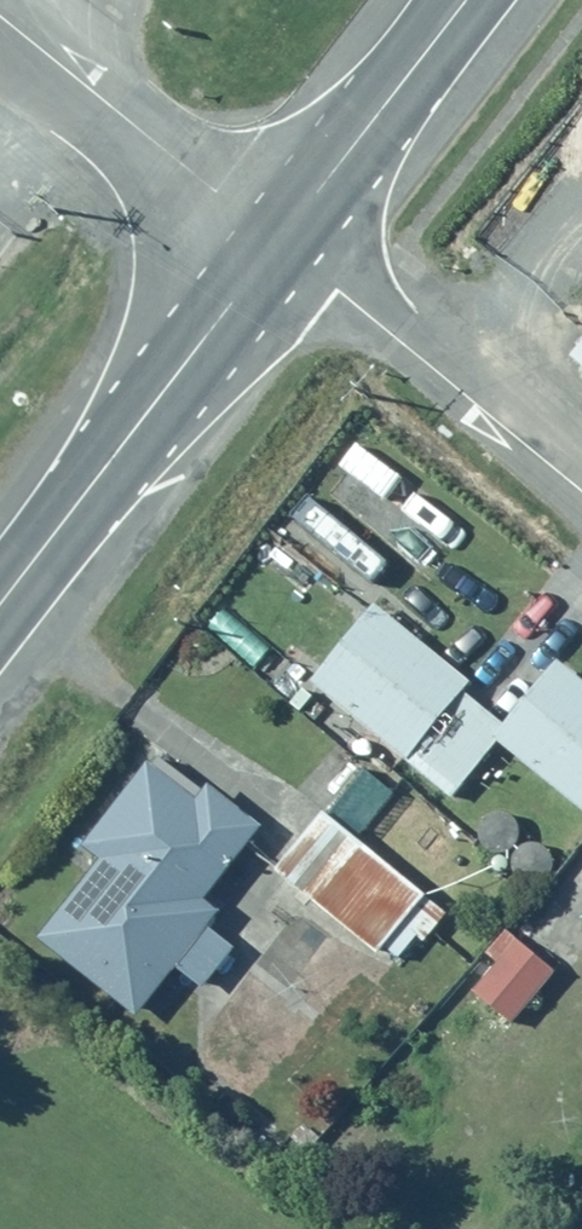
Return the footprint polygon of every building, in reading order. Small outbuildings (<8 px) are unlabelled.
[(528,296),(581,345),(581,237),(528,296)] [(463,678),(366,599),(302,679),(397,756),(455,688),(463,678)] [(580,811),(581,809),(581,683),(548,656),(497,721),(485,735),(580,811)] [(474,702),(455,688),(397,756),(419,773),(474,702)] [(497,721),(474,702),(419,773),(445,793),(485,735),(497,721)] [(200,898),(253,826),(197,784),(187,798),(133,758),(74,839),(95,855),(30,945),(129,1018),(163,972),(192,993),(227,944),(201,925),(214,908),(200,898)] [(471,842),(422,802),(391,838),(441,879),(471,842)] [(442,914),(314,809),(256,879),(293,910),(304,897),(373,953),(377,948),(390,959),(408,936),(418,944),(442,914)] [(515,830),(515,829),(515,828),(515,827),(515,826),(514,825),(514,824),(514,823),(513,822),(513,821),(513,820),(512,819),(511,818),(511,817),(510,817),(510,816),(509,816),(509,815),(508,815),(508,814),(507,814),(507,813),(506,813),(505,812),(504,812),(503,811),(502,811),(501,811),(501,810),(500,810),(499,810),(498,810),(497,810),(496,810),(495,810),(494,810),(493,810),(492,810),(491,810),(490,810),(490,811),(489,811),(488,811),(487,812),(486,812),(485,813),(484,813),(484,814),(483,814),(482,814),(482,815),(481,815),(481,816),(480,816),(480,817),(479,818),(479,819),(478,819),(478,820),(477,821),(477,822),(477,823),(477,824),(476,824),(476,825),(476,826),(476,827),(476,828),(476,829),(476,830),(476,831),(476,832),(476,833),(476,834),(477,835),(477,836),(477,837),(478,838),(478,839),(479,840),(479,841),(480,841),(480,842),(481,843),(482,844),(483,845),(484,845),(485,846),(486,847),(487,847),(488,847),(488,848),(489,848),(490,848),(491,848),(492,849),(493,849),(494,849),(495,849),(496,849),(497,849),(498,849),(499,849),(500,848),(501,848),(502,848),(503,847),(504,847),(505,846),(506,846),(507,845),(508,844),(509,844),(509,843),(510,842),(511,841),(511,840),(512,840),(512,839),(513,839),(513,838),(513,837),(514,836),(514,835),(514,834),(514,833),(515,833),(515,832),(515,831),(515,830)] [(547,859),(547,858),(547,857),(547,856),(547,855),(547,854),(547,853),(546,852),(546,851),(546,850),(545,849),(545,848),(544,847),(543,846),(543,845),(542,844),(541,843),(540,843),(539,842),(538,841),(537,840),(536,840),(535,840),(534,839),(533,839),(532,839),(532,838),(531,838),(530,838),(529,838),(528,838),(527,838),(526,838),(525,838),(524,838),(523,838),(522,838),(521,839),(520,839),(519,839),(518,840),(517,840),(516,841),(515,841),(515,842),(514,842),(514,843),(513,843),(512,844),(511,845),(511,846),(510,847),(509,848),(509,849),(508,850),(508,851),(508,852),(507,852),(507,853),(507,854),(507,855),(506,856),(506,857),(506,858),(506,859),(506,860),(507,861),(507,862),(507,863),(507,864),(507,865),(508,866),(508,867),(509,868),(509,869),(510,870),(511,871),(511,872),(512,872),(512,873),(513,873),(514,874),(515,875),(516,876),(517,876),(518,877),(519,877),(520,877),(520,878),(521,878),(522,878),(523,878),(524,879),(525,879),(526,879),(527,879),(528,879),(529,879),(530,879),(531,878),(532,878),(533,878),(534,878),(534,877),(535,877),(536,877),(536,876),(537,876),(538,876),(538,875),(539,875),(539,874),(540,874),(541,874),(541,873),(542,873),(542,872),(543,871),(543,870),(544,870),(544,869),(545,869),(545,868),(545,867),(546,867),(546,866),(546,865),(547,864),(547,863),(547,862),(547,861),(547,860),(547,859)] [(460,994),(487,1016),(503,1027),(545,971),(492,932),(474,956),(483,962),(460,994)]
